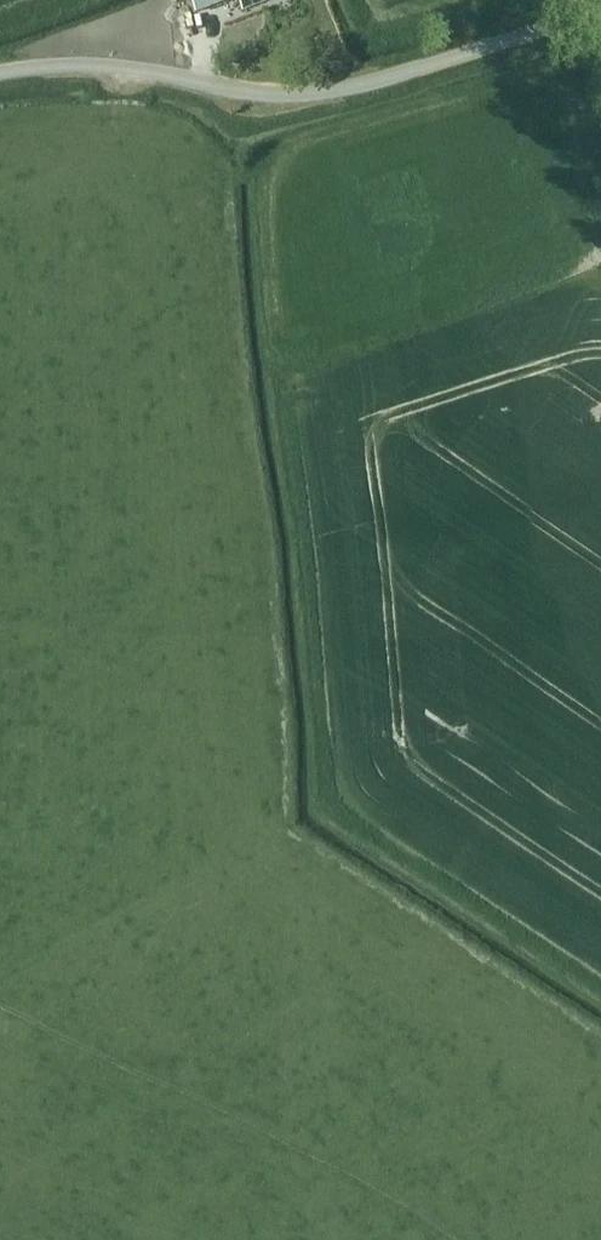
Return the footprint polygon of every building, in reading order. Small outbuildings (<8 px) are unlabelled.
[(230,0),(191,0),(196,14),(226,2),(225,2),(230,0)] [(244,10),(263,2),(262,0),(240,0),(244,10)]
